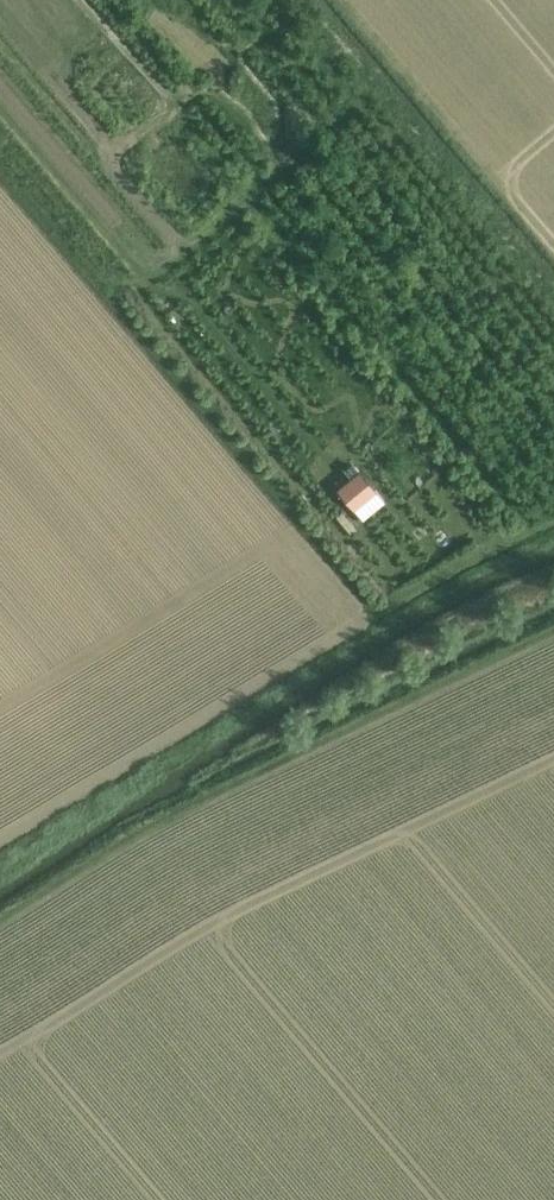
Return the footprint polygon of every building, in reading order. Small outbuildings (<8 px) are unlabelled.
[(358,470),(335,490),(353,510),(376,491),(358,470)]
